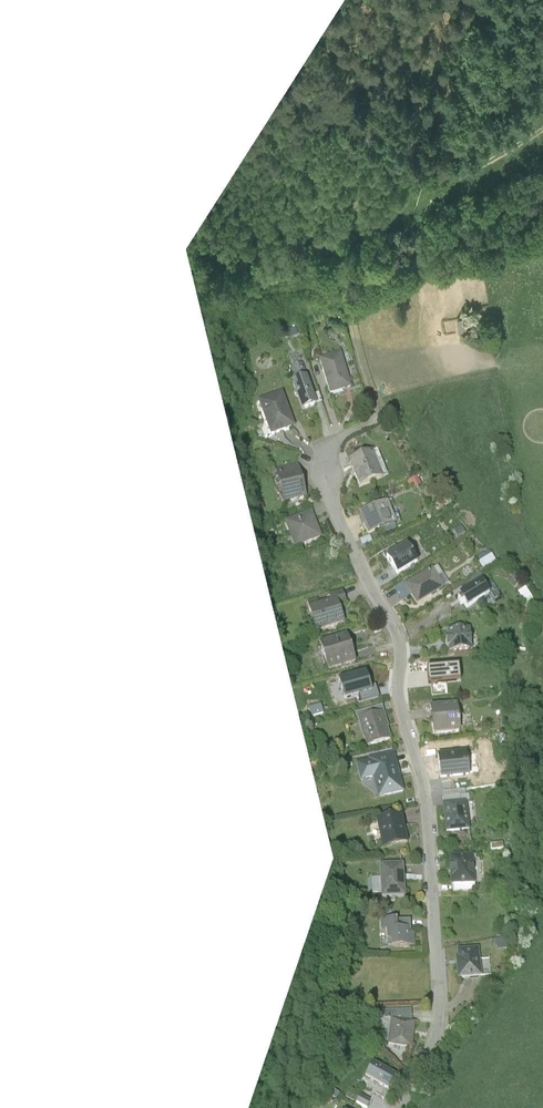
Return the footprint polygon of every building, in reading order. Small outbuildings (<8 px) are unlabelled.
[(478,314),(457,317),(459,330),(480,327),(478,314)] [(320,356),(330,391),(352,385),(342,349),(320,356)] [(298,375),(292,377),(295,386),(295,388),(296,392),(298,393),(303,405),(317,399),(302,359),(293,363),(298,375)] [(283,386),(258,396),(272,430),(296,421),(283,386)] [(377,445),(349,456),(360,483),(388,472),(377,445)] [(298,458),(275,465),(285,499),(308,493),(298,458)] [(417,477),(407,482),(409,487),(412,485),(414,489),(421,486),(417,477)] [(393,497),(359,510),(368,533),(397,521),(395,515),(399,513),(393,497)] [(312,507),(285,518),(295,544),(323,533),(312,507)] [(425,555),(466,537),(454,510),(416,526),(419,532),(416,534),(425,555)] [(363,542),(372,539),(370,534),(361,537),(363,542)] [(407,545),(386,558),(397,576),(418,564),(407,545)] [(492,559),(479,567),(483,573),(496,565),(492,559)] [(433,567),(405,585),(417,605),(445,588),(433,567)] [(480,582),(459,595),(461,598),(457,600),(461,605),(463,603),(467,609),(489,595),(480,582)] [(331,598),(309,605),(317,630),(346,621),(341,603),(347,601),(343,588),(329,593),(331,598)] [(471,629),(448,631),(448,637),(446,637),(447,647),(449,646),(450,652),(473,650),(471,629)] [(348,633),(320,642),(329,671),(357,662),(348,633)] [(459,668),(428,672),(429,686),(460,683),(459,668)] [(366,673),(337,683),(343,702),(359,697),(372,693),(370,688),(366,673)] [(372,693),(359,697),(362,705),(380,699),(376,686),(370,688),(372,693)] [(458,704),(431,707),(434,735),(462,732),(458,704)] [(356,714),(358,720),(384,713),(382,706),(356,714)] [(320,708),(308,712),(311,720),(323,716),(320,708)] [(384,713),(358,720),(367,748),(391,740),(387,728),(389,728),(384,713)] [(452,745),(453,753),(467,751),(466,744),(452,745)] [(453,753),(439,755),(442,778),(470,775),(467,751),(453,753)] [(368,762),(356,765),(361,783),(373,779),(378,799),(405,791),(395,752),(368,760),(368,762)] [(444,796),(445,804),(461,802),(460,794),(444,796)] [(445,804),(443,804),(447,833),(471,830),(467,801),(461,802),(445,804)] [(382,850),(409,845),(403,816),(376,821),(382,850)] [(474,854),(450,856),(451,886),(454,886),(474,884),(476,884),(474,854)] [(404,865),(380,867),(382,900),(406,898),(404,865)] [(398,921),(379,922),(380,933),(386,932),(387,950),(415,949),(414,935),(411,935),(409,935),(408,930),(399,930),(398,922),(398,921)] [(411,921),(398,922),(399,930),(408,930),(409,935),(411,935),(411,921)] [(506,941),(496,943),(497,952),(507,951),(506,941)] [(479,950),(457,952),(457,960),(456,960),(458,982),(483,979),(479,950)] [(391,1021),(412,1024),(411,1012),(384,1014),(385,1022),(391,1023),(391,1021)] [(385,1022),(384,1014),(376,1014),(376,1024),(383,1024),(385,1022)] [(391,1023),(388,1049),(412,1052),(415,1024),(412,1024),(391,1021),(391,1023)] [(395,1078),(372,1066),(365,1079),(388,1091),(395,1078)] [(339,1095),(331,1090),(328,1096),(335,1101),(339,1095)] [(359,1098),(356,1104),(363,1107),(367,1107),(369,1103),(359,1098)]
